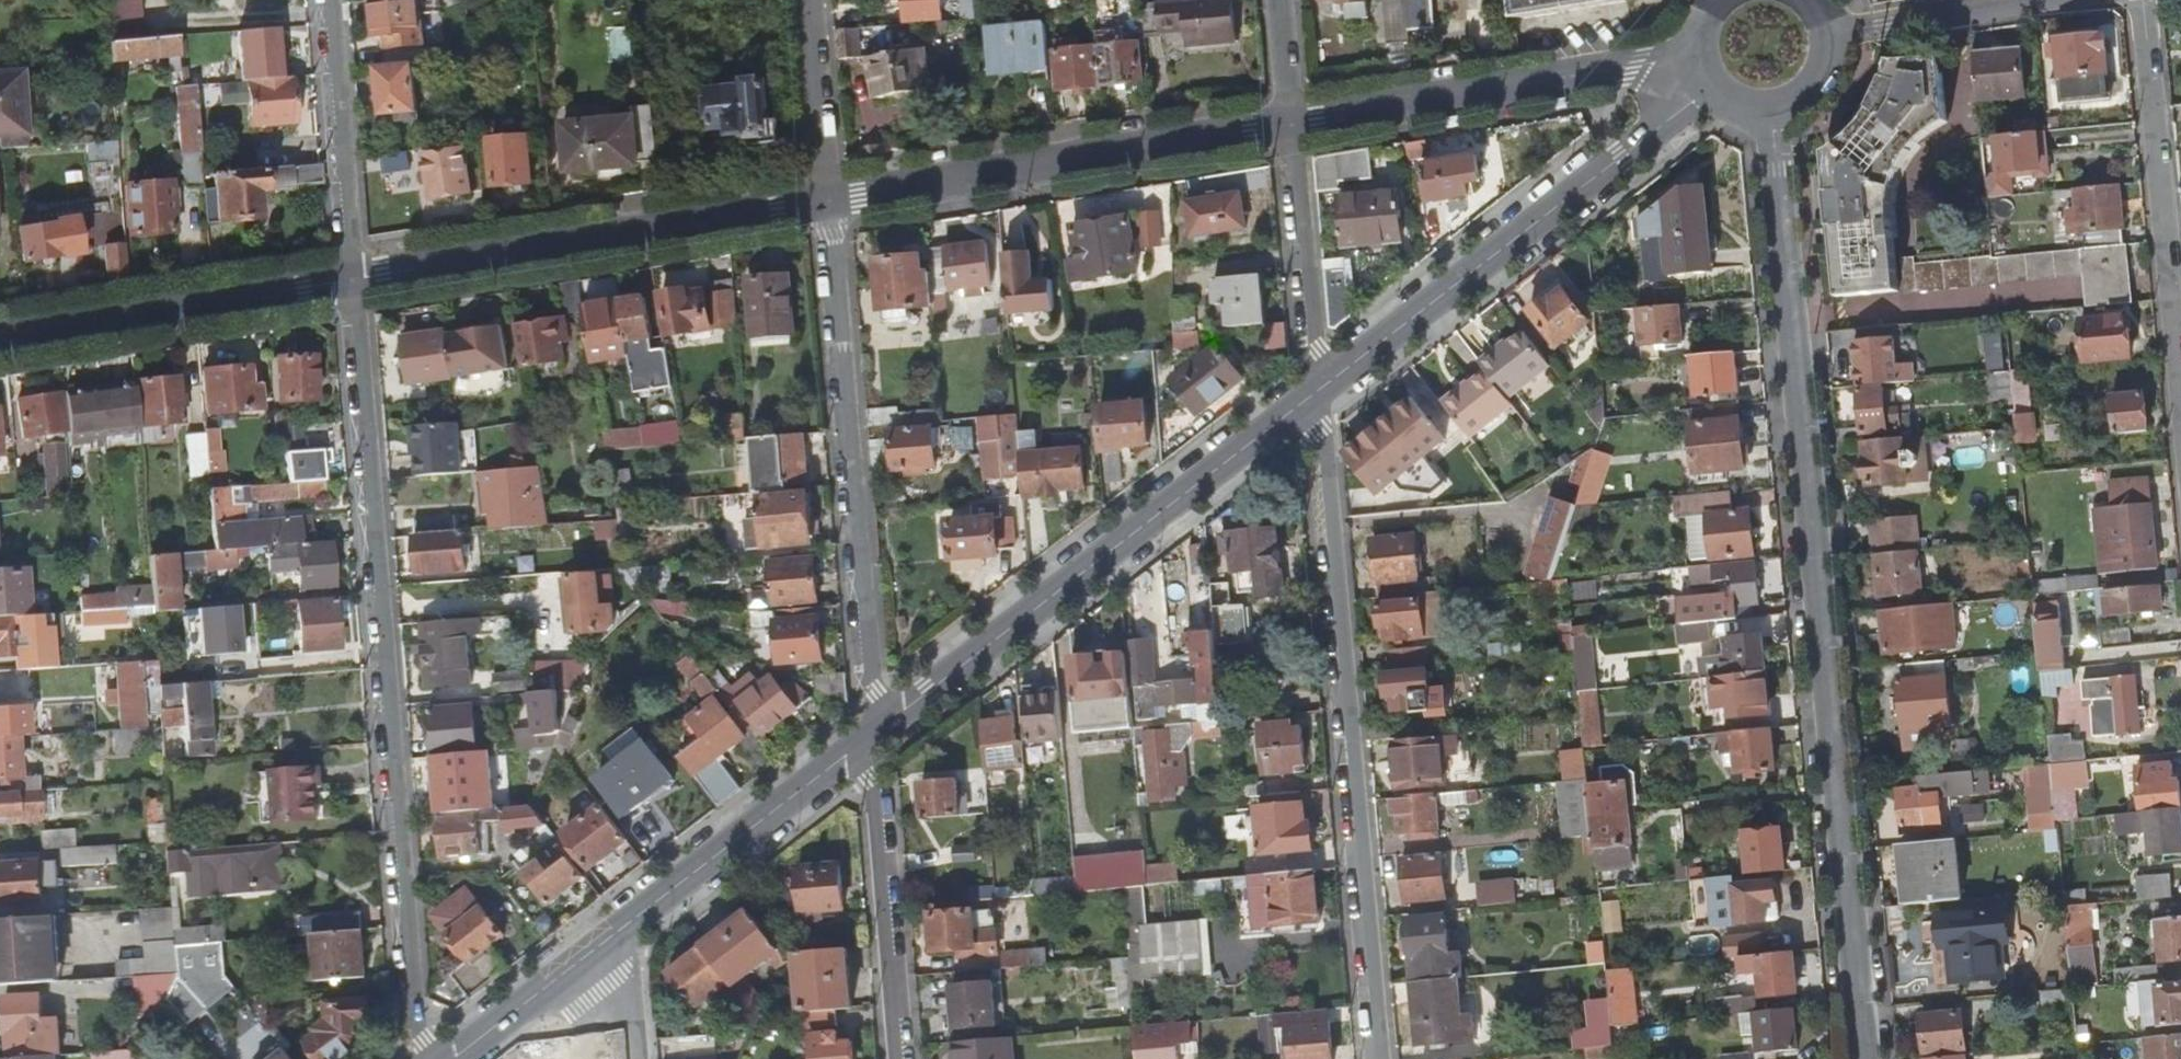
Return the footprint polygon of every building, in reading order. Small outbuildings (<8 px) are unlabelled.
[(109,41),(143,38),(140,0),(106,0),(109,41)] [(422,0),(389,0),(374,1),(375,37),(393,35),(394,47),(424,45),(422,0)] [(907,25),(942,22),(941,0),(906,0),(907,25)] [(1145,34),(1161,32),(1161,25),(1187,23),(1190,46),(1240,42),(1235,0),(1182,0),(1141,3),(1145,34)] [(1413,44),(1409,0),(1387,0),(1391,46),(1413,44)] [(1518,21),(1627,1),(1626,0),(1516,0),(1518,21)] [(1051,80),(1046,24),(990,29),(994,73),(1030,70),(1032,83),(1051,80)] [(278,78),(274,29),(239,31),(242,81),(245,80),(278,78)] [(837,31),(839,61),(862,59),(860,29),(837,31)] [(111,62),(120,62),(170,57),(172,72),(180,71),(177,36),(143,38),(109,41),(110,53),(111,62)] [(2115,101),(2109,37),(2061,42),(2067,105),(2115,101)] [(1143,84),(1139,45),(1097,49),(1101,87),(1143,84)] [(920,49),(872,58),(881,99),(928,90),(920,49)] [(1060,91),(1101,87),(1097,49),(1057,53),(1060,91)] [(1975,55),(1979,102),(2026,98),(2022,52),(1975,55)] [(123,96),(120,62),(111,62),(114,96),(123,96)] [(1844,298),(1898,293),(1892,225),(1892,207),(1895,190),(1900,173),(1905,162),(1912,153),(1922,142),(1934,134),(1951,124),(1944,63),(1897,68),(1888,96),(1880,113),(1873,124),(1862,138),(1852,149),(1841,157),(1831,162),(1844,298)] [(415,67),(379,70),(383,115),(418,112),(415,67)] [(6,148),(26,147),(21,72),(0,73),(0,149),(6,148)] [(278,78),(245,80),(248,127),(293,124),(290,77),(278,78)] [(541,83),(548,169),(556,157),(550,92),(541,83)] [(182,85),(175,86),(180,152),(182,152),(185,187),(203,185),(202,173),(193,84),(182,85)] [(770,135),(766,85),(740,87),(741,92),(711,94),(714,129),(735,127),(735,136),(746,135),(747,137),(770,135)] [(639,159),(658,157),(653,104),(633,107),(634,117),(563,124),(568,171),(639,164),(639,159)] [(124,117),(115,117),(117,142),(119,167),(128,166),(124,117)] [(2016,137),(2040,135),(2038,123),(2014,125),(2016,137)] [(2043,170),(2040,135),(2016,137),(1998,138),(2002,174),(2043,170)] [(534,182),(529,136),(490,139),(495,186),(534,182)] [(117,188),(109,140),(87,143),(95,191),(117,188)] [(469,150),(428,156),(434,199),(474,193),(469,150)] [(407,151),(383,155),(385,173),(411,170),(407,151)] [(1375,178),(1370,151),(1315,160),(1318,193),(1344,189),(1343,183),(1375,178)] [(1478,157),(1424,166),(1431,214),(1469,208),(1468,196),(1484,194),(1478,157)] [(257,189),(320,183),(319,165),(202,173),(203,185),(206,222),(259,219),(257,189)] [(170,183),(126,186),(131,236),(174,232),(170,183)] [(2011,184),(1986,186),(1987,201),(2012,198),(2011,184)] [(2078,192),(2079,199),(2082,229),(2091,228),(2093,251),(2127,248),(2121,187),(2078,192)] [(1712,275),(1705,188),(1681,189),(1645,217),(1647,240),(1669,238),(1671,256),(1648,257),(1650,280),(1712,275)] [(1398,192),(1342,198),(1346,248),(1402,243),(1398,192)] [(2057,201),(2079,199),(2078,192),(2057,194),(2057,201)] [(1248,231),(1241,193),(1187,203),(1194,240),(1248,231)] [(1159,217),(1141,218),(1143,249),(1161,247),(1159,217)] [(51,225),(19,231),(24,262),(57,256),(57,259),(78,255),(72,219),(50,223),(51,225)] [(1137,273),(1127,220),(1080,228),(1086,261),(1070,264),(1074,284),(1137,273)] [(104,248),(107,282),(129,278),(126,244),(104,248)] [(986,246),(931,251),(932,276),(935,307),(936,327),(954,325),(952,297),(989,293),(986,246)] [(2127,248),(2093,251),(2084,252),(2087,267),(2095,266),(2096,283),(2130,279),(2127,248)] [(2087,278),(2087,267),(2084,252),(1992,261),(1992,258),(1904,266),(1906,295),(2087,278)] [(1031,253),(1003,256),(1009,316),(1058,311),(1055,281),(1033,283),(1031,253)] [(935,307),(932,276),(922,277),(920,259),(874,262),(877,312),(935,307)] [(1336,330),(1353,317),(1349,270),(1325,272),(1329,327),(1336,330)] [(790,277),(750,280),(753,339),(794,336),(790,277)] [(1232,330),(1266,326),(1262,277),(1217,281),(1219,306),(1230,305),(1232,330)] [(599,305),(594,278),(579,280),(584,311),(592,363),(609,360),(606,338),(621,336),(615,302),(599,305)] [(579,280),(563,283),(566,307),(575,313),(584,311),(579,280)] [(670,335),(739,324),(736,288),(699,294),(700,300),(690,301),(688,290),(664,294),(670,335)] [(1549,297),(1530,313),(1559,349),(1590,325),(1565,293),(1552,302),(1549,297)] [(621,301),(636,393),(673,387),(667,347),(656,350),(646,296),(621,301)] [(1197,300),(1173,299),(1174,335),(1198,333),(1197,300)] [(1639,311),(1644,364),(1660,362),(1659,347),(1685,345),(1681,307),(1639,311)] [(2083,321),(2086,364),(2133,360),(2129,317),(2083,321)] [(1979,337),(2008,335),(2006,318),(1978,320),(1979,337)] [(558,320),(516,326),(522,368),(564,362),(558,320)] [(1272,347),(1291,344),(1288,322),(1269,324),(1272,347)] [(503,328),(449,334),(454,377),(508,371),(503,328)] [(408,384),(454,379),(454,377),(449,334),(448,331),(403,336),(408,384)] [(1495,352),(1480,363),(1486,371),(1508,399),(1550,366),(1525,333),(1497,354),(1495,352)] [(1861,388),(1897,385),(1895,354),(1880,356),(1879,340),(1856,342),(1861,388)] [(1198,415),(1245,379),(1218,346),(1172,382),(1198,415)] [(1737,355),(1695,359),(1700,399),(1740,396),(1737,355)] [(271,357),(272,403),(314,402),(313,356),(271,357)] [(201,371),(203,415),(258,411),(256,382),(246,382),(245,368),(201,371)] [(1486,371),(1444,406),(1471,439),(1513,405),(1508,399),(1486,371)] [(2016,417),(2031,415),(2030,392),(2025,392),(2023,374),(2012,375),(2016,417)] [(177,378),(135,382),(138,428),(181,424),(177,378)] [(132,382),(121,384),(124,434),(136,432),(132,382)] [(121,384),(63,393),(66,431),(67,444),(105,438),(124,434),(121,384)] [(1861,391),(1865,436),(1911,431),(1909,415),(1887,417),(1884,389),(1861,391)] [(41,435),(51,499),(71,497),(67,444),(66,431),(62,432),(55,394),(16,401),(21,438),(41,435)] [(2115,397),(2119,436),(2148,434),(2144,394),(2115,397)] [(1381,425),(1344,454),(1377,495),(1410,470),(1403,462),(1438,434),(1434,429),(1439,425),(1430,414),(1425,417),(1411,400),(1410,402),(1405,396),(1376,419),(1381,425)] [(1147,399),(1101,403),(1105,448),(1124,447),(1123,440),(1150,438),(1147,399)] [(1746,463),(1741,408),(1675,414),(1676,427),(1694,426),(1699,478),(1728,477),(1727,465),(1746,463)] [(898,409),(869,412),(870,428),(900,425),(898,409)] [(931,412),(932,422),(944,421),(943,410),(931,412)] [(747,438),(746,414),(723,416),(724,440),(747,438)] [(1017,414),(978,418),(978,426),(984,482),(1005,480),(1004,465),(1021,463),(1019,438),(1017,414)] [(2034,415),(2031,415),(2016,417),(2018,430),(2019,445),(2037,443),(2034,415)] [(465,472),(459,420),(408,425),(410,443),(414,443),(417,476),(465,472)] [(610,446),(684,443),(683,423),(609,425),(610,446)] [(2049,428),(2050,442),(2080,440),(2079,432),(2071,433),(2070,426),(2049,428)] [(933,428),(893,432),(896,471),(916,469),(916,474),(927,474),(926,468),(936,467),(933,428)] [(203,445),(216,445),(214,430),(202,432),(203,445)] [(1912,440),(1911,431),(1865,436),(1866,444),(1912,440)] [(137,445),(136,432),(124,434),(105,438),(106,451),(137,445)] [(807,481),(802,435),(802,434),(752,438),(756,494),(788,491),(786,483),(807,481)] [(1038,437),(1019,438),(1021,463),(1023,478),(1024,498),(1062,495),(1061,485),(1087,483),(1083,444),(1039,448),(1038,437)] [(1912,440),(1866,444),(1870,488),(1930,482),(1925,438),(1912,440)] [(1430,493),(1440,509),(1468,495),(1463,485),(1478,476),(1463,449),(1449,457),(1450,460),(1426,474),(1435,491),(1430,493)] [(292,484),(323,482),(320,451),(302,453),(303,467),(291,469),(292,484)] [(1597,451),(1581,461),(1572,487),(1584,491),(1590,471),(1597,451)] [(1021,463),(1004,465),(1005,480),(1023,478),(1021,463)] [(626,467),(608,470),(613,504),(617,504),(632,503),(626,467)] [(1580,502),(1592,506),(1602,475),(1590,471),(1584,491),(1580,502)] [(496,496),(499,530),(532,527),(530,501),(542,499),(538,474),(506,476),(508,495),(496,496)] [(2098,485),(2101,514),(2103,534),(2097,535),(2101,578),(2157,573),(2149,481),(2098,485)] [(281,485),(206,491),(210,552),(299,544),(297,516),(248,520),(248,525),(232,528),(229,509),(252,507),(324,498),(323,482),(292,484),(281,485)] [(1734,513),(1732,494),(1674,499),(1677,521),(1690,519),(1694,561),(1755,556),(1750,511),(1734,513)] [(808,495),(760,498),(764,548),(812,544),(811,536),(822,535),(820,515),(810,516),(808,495)] [(0,502),(0,515),(17,514),(15,501),(0,502)] [(1530,575),(1552,583),(1555,582),(1570,533),(1578,508),(1559,502),(1546,541),(1540,539),(1534,556),(1537,556),(1530,575)] [(546,526),(592,522),(604,521),(601,506),(544,510),(546,526)] [(1575,535),(1582,537),(1592,507),(1578,508),(1570,533),(1575,535)] [(971,524),(948,526),(952,564),(1000,559),(1000,553),(1012,552),(1009,520),(999,521),(998,508),(969,510),(971,524)] [(415,520),(416,536),(446,534),(445,517),(415,520)] [(1918,551),(1915,518),(1874,522),(1877,555),(1918,551)] [(593,539),(620,537),(618,520),(604,521),(592,522),(593,539)] [(1285,595),(1278,528),(1233,532),(1237,573),(1254,571),(1258,597),(1285,595)] [(446,534),(416,536),(420,574),(468,570),(465,532),(446,534)] [(1580,543),(1582,537),(1575,535),(1573,541),(1580,543)] [(1380,585),(1381,598),(1410,595),(1409,582),(1420,581),(1417,538),(1373,542),(1377,586),(1380,585)] [(2028,541),(2012,542),(2015,575),(2032,574),(2028,541)] [(1193,571),(1211,571),(1210,542),(1192,542),(1193,571)] [(299,591),(331,588),(328,548),(296,550),(299,591)] [(1955,558),(1954,548),(1934,550),(1936,561),(1955,558)] [(1923,594),(1918,551),(1877,555),(1881,598),(1923,594)] [(230,552),(210,553),(200,554),(202,572),(232,569),(230,552)] [(150,615),(177,613),(173,556),(145,559),(148,590),(149,609),(150,615)] [(813,558),(767,561),(771,605),(816,602),(813,558)] [(1714,567),(1716,584),(1734,583),(1737,596),(1681,603),(1683,628),(1756,621),(1752,608),(1759,607),(1755,563),(1714,567)] [(1699,586),(1716,584),(1714,567),(1698,569),(1699,586)] [(24,616),(28,616),(25,570),(0,572),(0,618),(10,617),(24,616)] [(598,575),(569,578),(573,628),(599,627),(597,602),(612,601),(611,586),(599,587),(598,575)] [(2098,579),(2044,584),(2045,597),(2097,592),(2099,591),(2098,579)] [(2045,597),(2044,584),(2033,585),(2034,598),(2045,597)] [(116,594),(117,611),(149,609),(148,590),(115,592),(116,594)] [(2160,590),(2106,594),(2109,618),(2162,613),(2160,590)] [(1931,607),(1946,606),(1945,593),(1930,595),(1931,607)] [(80,613),(117,611),(116,594),(79,596),(80,613)] [(1237,595),(1213,597),(1216,631),(1217,644),(1255,640),(1252,600),(1238,602),(1237,595)] [(1381,598),(1382,605),(1379,605),(1382,627),(1388,626),(1390,641),(1426,638),(1422,601),(1413,602),(1413,595),(1410,595),(1381,598)] [(80,613),(79,596),(64,597),(65,614),(80,613)] [(746,598),(744,611),(760,613),(762,613),(764,601),(746,598)] [(295,602),(257,605),(259,616),(295,613),(298,653),(337,649),(333,600),(295,604),(295,602)] [(244,653),(243,604),(200,605),(201,653),(244,653)] [(1950,612),(1948,605),(1946,606),(1931,607),(1882,612),(1886,654),(1958,647),(1955,611),(1950,612)] [(820,608),(774,612),(780,665),(824,661),(820,608)] [(2041,673),(2067,671),(2062,615),(2045,617),(2044,610),(2035,611),(2039,653),(2041,673)] [(10,617),(13,657),(26,656),(24,616),(10,617)] [(10,617),(0,618),(0,658),(13,657),(10,617)] [(466,620),(466,628),(503,625),(503,617),(466,620)] [(466,628),(466,620),(423,623),(427,687),(453,685),(451,654),(468,653),(466,628)] [(674,634),(683,645),(695,635),(682,629),(674,634)] [(1593,629),(1576,630),(1577,639),(1594,637),(1593,629)] [(2130,630),(2102,633),(2103,650),(2132,647),(2130,630)] [(1189,633),(1190,652),(1197,652),(1198,669),(1203,668),(1207,702),(1223,701),(1217,644),(1216,631),(1189,633)] [(1724,659),(1726,679),(1767,675),(1768,675),(1764,638),(1728,642),(1730,658),(1724,659)] [(1197,722),(1193,682),(1156,685),(1152,639),(1127,642),(1132,688),(1137,687),(1141,720),(1161,717),(1159,704),(1184,701),(1186,722),(1193,722),(1197,722)] [(1389,651),(1391,669),(1428,665),(1426,648),(1389,651)] [(1101,651),(1077,653),(1078,666),(1057,668),(1059,690),(1061,714),(1083,711),(1081,693),(1090,692),(1122,689),(1119,658),(1102,660),(1101,651)] [(679,661),(693,680),(704,672),(690,654),(679,661)] [(229,682),(290,676),(288,659),(227,664),(229,682)] [(1973,659),(1958,661),(1959,671),(1974,669),(1973,659)] [(535,693),(549,691),(546,660),(532,661),(535,693)] [(1944,662),(1901,666),(1902,681),(1899,682),(1903,728),(1950,724),(1944,662)] [(153,663),(113,666),(115,690),(106,691),(107,707),(117,707),(118,721),(142,719),(141,706),(157,705),(155,688),(153,663)] [(720,694),(729,687),(716,670),(707,677),(717,689),(720,694)] [(2067,671),(2041,673),(2043,689),(2075,686),(2074,670),(2067,671)] [(493,674),(495,691),(527,688),(526,671),(493,674)] [(704,672),(693,680),(706,697),(717,689),(707,677),(704,672)] [(1428,672),(1385,676),(1387,698),(1394,697),(1396,711),(1432,708),(1428,672)] [(850,706),(847,674),(815,677),(817,691),(850,706)] [(1736,707),(1739,719),(1772,716),(1767,675),(1726,679),(1713,680),(1717,709),(1736,707)] [(764,734),(796,710),(779,688),(770,676),(739,700),(764,734)] [(2136,676),(2085,681),(2086,703),(2094,703),(2096,726),(2108,725),(2109,734),(2118,733),(2119,737),(2142,735),(2136,676)] [(1732,720),(1739,719),(1736,707),(1717,709),(1713,680),(1704,681),(1707,717),(1731,715),(1732,720)] [(779,688),(796,710),(815,697),(789,681),(779,688)] [(161,763),(209,758),(202,684),(155,688),(157,705),(159,728),(161,763)] [(729,687),(720,694),(731,707),(739,700),(729,687)] [(1028,741),(1064,739),(1061,714),(1059,690),(1032,692),(1032,687),(1023,687),(1028,741)] [(560,736),(577,689),(549,691),(535,693),(534,693),(538,737),(560,736)] [(1585,722),(1602,720),(1599,691),(1582,693),(1585,721),(1585,722)] [(1081,693),(1083,711),(1091,711),(1090,692),(1081,693)] [(740,743),(764,772),(775,764),(752,734),(747,737),(716,697),(685,721),(701,741),(682,756),(720,806),(742,789),(719,758),(740,743)] [(434,757),(476,754),(473,705),(430,709),(434,757)] [(8,738),(7,708),(0,709),(0,738),(8,738)] [(1025,765),(1023,739),(1016,740),(1014,717),(987,720),(992,767),(1025,765)] [(1292,720),(1261,723),(1264,749),(1304,745),(1302,726),(1292,727),(1292,720)] [(1604,747),(1602,720),(1585,722),(1587,748),(1604,747)] [(1194,731),(1193,722),(1186,722),(1148,726),(1155,797),(1178,795),(1176,776),(1187,775),(1184,740),(1194,731)] [(126,740),(126,730),(108,731),(109,741),(126,740)] [(1776,773),(1772,730),(1726,735),(1728,754),(1738,753),(1740,776),(1776,773)] [(1441,741),(1393,745),(1398,790),(1445,786),(1442,755),(1457,754),(1456,737),(1440,739),(1441,741)] [(32,791),(31,777),(10,779),(8,738),(0,738),(0,793),(32,791)] [(2078,764),(2085,763),(2084,746),(2065,748),(2064,738),(2048,739),(2051,766),(2078,764)] [(281,752),(294,750),(294,742),(280,743),(281,752)] [(675,779),(647,744),(599,780),(628,817),(675,779)] [(1305,763),(1304,745),(1264,749),(1266,773),(1296,770),(1296,764),(1305,763)] [(536,782),(527,807),(533,807),(555,748),(545,749),(532,781),(536,782)] [(438,815),(524,807),(523,786),(491,789),(488,753),(476,754),(434,757),(438,815)] [(1588,753),(1566,755),(1569,783),(1590,781),(1588,753)] [(2166,756),(2137,759),(2142,808),(2180,804),(2180,803),(2179,783),(2169,784),(2166,756)] [(2051,766),(2052,781),(2079,779),(2078,764),(2051,766)] [(273,766),(275,822),(324,820),(322,765),(273,766)] [(2043,822),(2044,832),(2057,831),(2056,821),(2052,781),(2051,766),(2032,768),(2036,808),(2029,809),(2030,823),(2043,822)] [(1974,794),(1972,773),(1919,777),(1921,788),(1898,790),(1902,833),(1943,830),(1940,797),(1974,794)] [(1240,785),(1241,797),(1302,792),(1300,779),(1240,785)] [(922,783),(925,818),(961,815),(959,780),(922,783)] [(1594,821),(1631,817),(1627,787),(1591,790),(1594,821)] [(36,816),(35,791),(32,791),(0,793),(0,818),(36,816)] [(1467,792),(1443,794),(1444,805),(1468,802),(1467,792)] [(1436,795),(1403,797),(1403,800),(1397,801),(1399,814),(1403,813),(1405,832),(1416,831),(1417,839),(1440,837),(1436,795)] [(146,802),(150,845),(168,844),(164,800),(146,802)] [(1303,802),(1258,807),(1263,854),(1315,849),(1312,823),(1305,823),(1303,802)] [(506,829),(547,825),(533,807),(527,807),(524,807),(438,815),(442,858),(481,855),(478,822),(506,820),(506,829)] [(628,842),(600,807),(565,833),(592,869),(628,842)] [(2119,816),(2120,828),(2136,826),(2136,831),(2149,830),(2152,852),(2145,853),(2145,858),(2180,855),(2180,810),(2119,816)] [(1634,849),(1631,817),(1594,821),(1596,837),(1597,852),(1634,849)] [(2046,851),(2059,849),(2057,831),(2044,832),(2046,851)] [(1745,836),(1750,876),(1775,874),(1786,873),(1782,832),(1745,836)] [(975,841),(953,842),(955,859),(977,856),(975,841)] [(1955,841),(1903,846),(1909,906),(1961,901),(1955,841)] [(169,856),(170,875),(193,873),(192,867),(214,866),(214,871),(255,867),(257,889),(281,887),(278,846),(169,856)] [(551,903),(587,876),(563,846),(528,873),(551,903)] [(92,865),(91,848),(61,850),(63,867),(92,865)] [(1442,856),(1403,859),(1408,905),(1447,901),(1442,856)] [(0,865),(0,908),(41,905),(38,863),(0,865)] [(841,865),(798,869),(802,924),(823,922),(822,911),(844,909),(841,865)] [(2165,876),(2167,899),(2180,898),(2180,872),(2180,867),(2164,868),(2165,876)] [(1322,919),(1317,869),(1238,876),(1241,926),(1273,923),(1273,929),(1315,925),(1315,919),(1322,919)] [(1750,876),(1734,878),(1738,925),(1769,922),(1767,904),(1778,903),(1775,874),(1750,876)] [(2167,899),(2165,876),(2137,879),(2139,902),(2167,899)] [(1480,879),(1481,903),(1519,901),(1518,878),(1480,879)] [(998,898),(997,886),(974,888),(975,900),(998,898)] [(1142,988),(1141,978),(1138,924),(1135,886),(1124,887),(1130,956),(1133,989),(1142,988)] [(467,961),(493,942),(506,932),(485,904),(481,907),(467,888),(434,913),(449,934),(447,936),(467,961)] [(2097,988),(2089,906),(2064,907),(2072,990),(2097,988)] [(974,909),(933,914),(937,948),(961,946),(961,954),(998,951),(996,929),(976,931),(974,909)] [(173,910),(144,912),(146,960),(116,963),(117,979),(142,977),(178,975),(176,948),(173,910)] [(757,1016),(758,1015),(767,1007),(745,978),(772,957),(781,970),(786,966),(791,962),(751,911),(704,947),(731,982),(757,1016)] [(1951,980),(1953,983),(1999,980),(1998,968),(2017,967),(2023,961),(2022,956),(2017,951),(2014,918),(2003,919),(2003,913),(1939,918),(1939,923),(1922,924),(1924,945),(1936,944),(1940,981),(1951,980)] [(300,920),(302,936),(314,935),(361,931),(359,915),(300,920)] [(1445,981),(1466,979),(1463,950),(1452,951),(1449,917),(1410,920),(1412,941),(1404,942),(1405,955),(1413,955),(1416,983),(1445,981)] [(58,982),(55,918),(0,922),(0,986),(58,982)] [(1138,924),(1141,978),(1205,973),(1203,953),(1204,953),(1201,918),(1138,924)] [(2157,922),(2162,963),(2180,961),(2180,919),(2157,922)] [(202,931),(203,945),(222,943),(221,930),(202,931)] [(365,978),(361,931),(314,935),(318,982),(365,978)] [(1741,959),(1751,958),(1750,941),(1721,944),(1722,961),(1741,959)] [(453,973),(471,997),(511,966),(493,942),(467,961),(453,973)] [(176,948),(178,975),(178,976),(176,983),(169,999),(188,1023),(235,986),(226,975),(223,943),(222,943),(203,945),(176,948)] [(1045,946),(1030,948),(1031,965),(1047,963),(1045,946)] [(696,1008),(731,982),(704,947),(670,973),(696,1008)] [(1031,965),(1030,948),(1005,950),(1006,967),(1031,965)] [(837,1009),(853,1007),(849,949),(799,953),(803,1011),(837,1009)] [(1590,953),(1591,967),(1608,966),(1607,952),(1590,953)] [(1798,994),(1794,954),(1751,958),(1741,959),(1742,978),(1761,976),(1763,997),(1798,994)] [(1130,956),(1115,958),(1119,1006),(1134,1005),(1133,989),(1130,956)] [(1614,1028),(1637,1026),(1632,970),(1609,973),(1611,1000),(1614,1028)] [(142,977),(143,1013),(161,1012),(169,999),(176,983),(178,976),(178,975),(142,977)] [(143,1013),(142,977),(117,979),(69,982),(71,1017),(143,1013)] [(993,979),(954,982),(958,1027),(997,1023),(993,979)] [(1449,1017),(1445,981),(1416,983),(1421,1046),(1462,1042),(1459,1016),(1449,1017)] [(2162,1028),(2180,1026),(2180,985),(2158,988),(2162,1028)] [(2072,990),(2059,991),(2060,1013),(2075,1012),(2072,990)] [(7,1058),(17,1058),(52,1056),(57,1056),(55,1021),(41,1022),(38,996),(2,999),(7,1058)] [(329,1002),(329,1020),(316,1029),(320,1035),(309,1044),(320,1058),(347,1058),(359,1050),(365,1035),(363,1020),(369,1019),(366,998),(329,1002)] [(1705,1001),(1707,1019),(1746,1016),(1744,998),(1705,1001)] [(1615,1048),(1614,1028),(1611,1000),(1590,1002),(1593,1030),(1574,1032),(1576,1051),(1585,1050),(1615,1048)] [(839,1024),(837,1009),(803,1011),(798,1012),(799,1024),(812,1023),(812,1026),(839,1024)] [(1278,1015),(1279,1027),(1290,1026),(1293,1058),(1334,1058),(1330,1010),(1278,1015)] [(1793,1011),(1756,1015),(1760,1054),(1797,1051),(1793,1011)] [(1960,1013),(1920,1017),(1924,1058),(1940,1058),(1965,1057),(1960,1013)] [(855,1041),(841,1042),(840,1030),(813,1033),(815,1058),(856,1058),(855,1041)] [(1137,1038),(1139,1058),(1179,1058),(1177,1043),(1165,1044),(1164,1032),(1147,1034),(1147,1037),(1137,1038)] [(2147,1039),(2149,1058),(2180,1058),(2180,1036),(2147,1039)] [(955,1042),(956,1058),(1013,1058),(1011,1037),(955,1042)] [(287,1048),(273,1058),(295,1058),(287,1048)] [(1616,1057),(1615,1048),(1585,1050),(1586,1058),(1598,1058),(1616,1057)] [(92,1053),(92,1058),(134,1058),(137,1054),(139,1050),(92,1053)]
